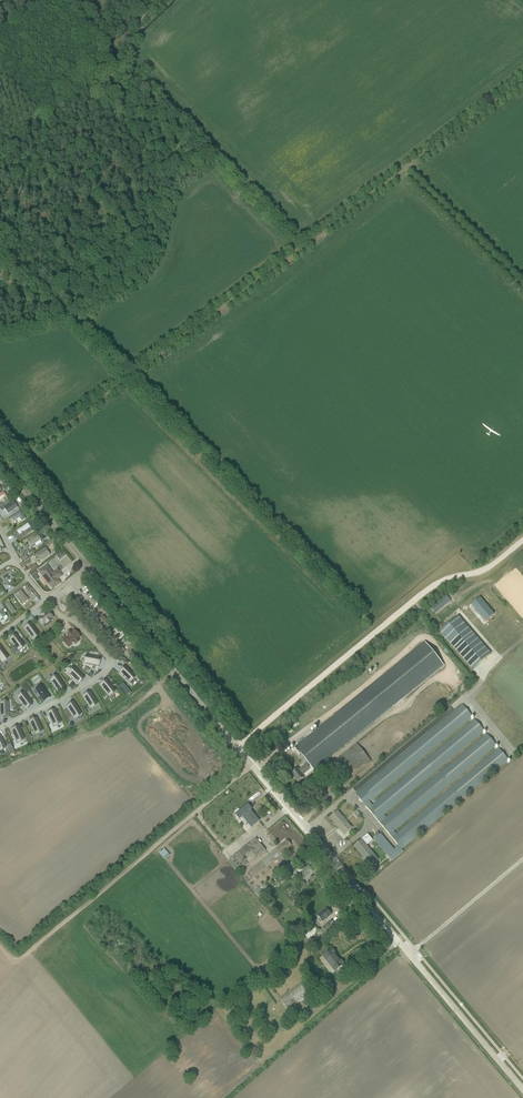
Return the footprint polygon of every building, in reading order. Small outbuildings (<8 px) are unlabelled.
[(8,515),(17,508),(12,501),(3,508),(8,515)] [(20,511),(11,518),(14,521),(19,517),(22,521),(25,518),(20,511)] [(27,524),(16,531),(19,536),(30,528),(27,524)] [(25,540),(30,547),(41,540),(35,533),(25,540)] [(50,555),(45,547),(35,554),(40,562),(50,555)] [(39,572),(50,585),(52,589),(60,583),(57,579),(61,576),(58,572),(56,573),(55,572),(53,574),(46,566),(39,572)] [(10,575),(8,571),(0,577),(0,582),(3,587),(7,584),(4,580),(10,575)] [(14,595),(22,605),(28,600),(21,590),(14,595)] [(485,622),(494,614),(478,597),(469,605),(485,622)] [(8,602),(4,604),(11,615),(16,612),(8,602)] [(41,617),(38,619),(43,625),(45,623),(46,624),(49,622),(51,620),(50,619),(53,617),(48,611),(45,613),(45,612),(43,614),(41,615),(40,616),(41,617)] [(103,616),(98,620),(104,628),(105,627),(108,631),(113,627),(109,623),(103,616)] [(472,670),(491,654),(458,616),(440,632),(472,670)] [(30,623),(24,628),(33,639),(39,634),(30,623)] [(68,636),(65,639),(66,640),(70,645),(74,642),(76,644),(78,642),(76,640),(79,637),(74,631),(71,634),(70,632),(67,635),(68,636)] [(16,634),(9,638),(18,650),(24,645),(16,634)] [(425,643),(296,748),(308,763),(314,770),(352,739),(444,666),(425,643)] [(2,662),(9,657),(0,646),(0,659),(2,662)] [(86,655),(85,663),(99,665),(100,658),(86,655)] [(125,666),(119,671),(130,682),(135,676),(125,666)] [(74,668),(69,673),(79,683),(84,678),(74,668)] [(57,676),(51,680),(59,692),(65,688),(57,676)] [(106,679),(100,684),(109,696),(115,691),(106,679)] [(42,685),(35,689),(43,701),(50,697),(42,685)] [(89,691),(83,696),(91,708),(97,704),(89,691)] [(24,693),(18,697),(26,709),(32,704),(24,693)] [(1,717),(9,717),(8,702),(0,703),(1,717)] [(73,702),(67,706),(74,718),(81,714),(73,702)] [(462,706),(356,794),(402,849),(508,760),(499,749),(396,834),(394,831),(496,746),(486,734),(387,818),(384,814),(484,732),(474,720),(372,805),(369,803),(472,717),(462,706)] [(54,726),(61,722),(54,709),(47,712),(54,726)] [(42,731),(36,718),(29,721),(35,734),(42,731)] [(24,739),(18,726),(11,729),(17,742),(24,739)] [(356,743),(339,758),(354,776),(371,762),(356,743)] [(298,783),(314,770),(308,763),(306,765),(306,764),(299,770),(298,769),(291,775),(294,778),(298,783)] [(251,828),(260,821),(251,811),(252,810),(251,808),(252,808),(248,804),(235,815),(240,820),(241,819),(245,825),(247,823),(251,828)] [(344,835),(352,828),(338,811),(330,818),(344,835)] [(376,836),(373,838),(374,840),(384,852),(391,847),(381,834),(380,835),(378,832),(374,835),(376,836)] [(371,867),(379,860),(367,846),(373,841),(367,834),(361,839),(362,840),(354,847),(371,867)] [(256,839),(228,861),(238,873),(265,851),(256,839)] [(287,840),(248,872),(253,878),(292,846),(287,840)] [(294,860),(285,868),(289,873),(299,864),(297,862),(298,861),(300,863),(304,860),(300,855),(295,860),(294,860)] [(296,870),(305,879),(313,871),(304,862),(296,870)] [(302,881),(297,886),(300,890),(306,885),(302,881)] [(260,899),(265,895),(259,888),(254,892),(260,899)] [(323,922),(331,915),(331,914),(332,913),(330,911),(329,912),(326,909),(318,916),(317,917),(319,919),(317,920),(320,923),(322,922),(323,922)] [(319,932),(322,935),(332,927),(331,925),(333,923),(331,921),(322,929),(323,929),(319,932)] [(319,932),(314,927),(304,935),(308,940),(319,932)] [(335,973),(345,965),(340,959),(339,960),(336,955),(337,954),(332,949),(322,956),(335,973)] [(303,982),(280,1000),(289,1011),(312,994),(303,982)]
